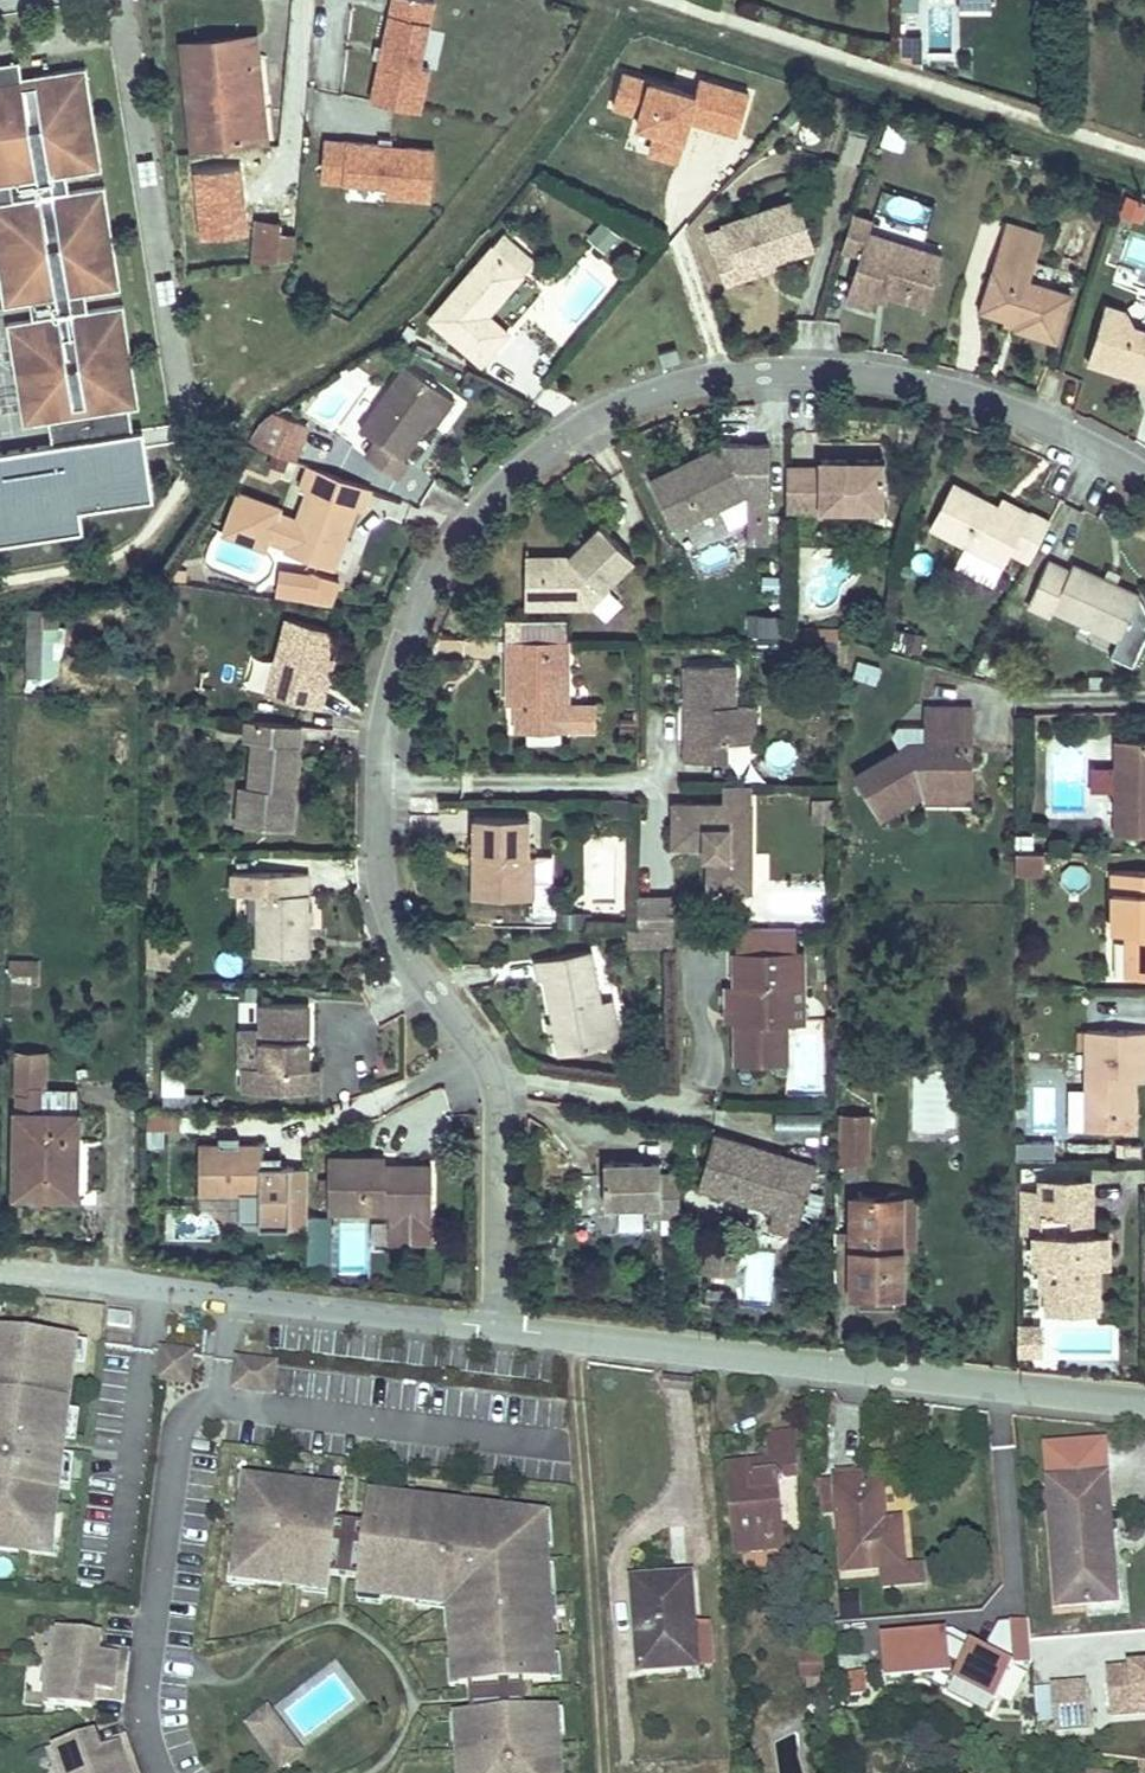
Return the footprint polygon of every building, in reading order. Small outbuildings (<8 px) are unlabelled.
[(437,64),(428,62),(441,0),(400,0),(391,41),(388,54),(378,97),(427,108),(437,64)] [(251,59),(261,57),(258,29),(186,37),(200,143),(264,135),(251,59)] [(905,35),(906,60),(923,60),(922,34),(905,35)] [(388,54),(391,41),(384,40),(381,52),(388,54)] [(21,171),(23,188),(0,192),(0,246),(8,296),(40,291),(43,307),(11,312),(27,415),(59,409),(62,427),(92,422),(92,428),(130,422),(135,421),(131,398),(139,397),(122,294),(90,300),(87,283),(119,278),(103,176),(71,181),(68,164),(100,159),(84,58),(22,68),(19,50),(0,53),(0,175),(21,171)] [(273,134),(261,57),(251,59),(264,135),(273,134)] [(662,134),(656,157),(683,165),(697,117),(716,122),(714,128),(744,137),(755,97),(705,82),(701,97),(628,76),(619,108),(646,116),(643,128),(662,134)] [(714,128),(716,122),(697,117),(696,122),(714,128)] [(882,145),(902,151),(908,129),(888,124),(882,145)] [(398,143),(399,135),(386,134),(385,142),(398,143)] [(438,197),(442,147),(398,143),(385,142),(330,137),(326,177),(394,183),(393,193),(438,197)] [(23,188),(21,171),(0,175),(0,192),(23,188)] [(1142,223),(1144,215),(1144,200),(1130,195),(1122,217),(1142,223)] [(728,232),(734,255),(743,278),(777,267),(820,253),(805,207),(728,232)] [(264,220),(262,254),(301,248),(303,221),(287,224),(287,216),(278,217),(264,220)] [(860,227),(850,259),(867,263),(853,306),(877,315),(881,304),(883,298),(894,302),(911,308),(923,272),(940,278),(944,265),(875,241),(877,232),(860,227)] [(743,278),(734,255),(719,259),(730,290),(779,275),(777,267),(743,278)] [(513,340),(495,324),(490,319),(497,313),(502,316),(531,285),(501,257),(439,324),(485,369),(513,340)] [(990,317),(1015,326),(1027,330),(1026,336),(1063,349),(1075,309),(1052,300),(1031,293),(1037,275),(1007,266),(990,317)] [(928,314),(940,278),(923,272),(911,308),(928,314)] [(883,298),(881,304),(891,308),(894,302),(883,298)] [(490,319),(495,324),(502,316),(497,313),(490,319)] [(1136,391),(1139,381),(1144,382),(1144,342),(1137,339),(1132,328),(1113,322),(1095,379),(1136,391)] [(515,341),(520,364),(539,360),(533,337),(515,341)] [(676,351),(664,355),(667,363),(679,359),(676,351)] [(404,471),(437,433),(456,409),(412,372),(357,436),(372,449),(360,463),(394,492),(408,475),(404,471)] [(1136,391),(1144,394),(1144,382),(1139,381),(1136,391)] [(456,409),(437,433),(444,437),(463,414),(456,409)] [(88,500),(156,489),(147,435),(133,438),(130,422),(92,428),(63,432),(0,443),(0,535),(91,521),(88,500)] [(92,422),(62,427),(63,432),(92,428),(92,422)] [(266,426),(247,451),(292,469),(305,436),(272,423),(266,426)] [(678,534),(736,507),(733,496),(749,489),(753,498),(753,514),(773,515),(774,452),(731,451),(705,464),(708,471),(701,474),(698,467),(655,487),(678,534)] [(826,471),(793,471),(793,521),(827,521),(827,514),(892,513),(894,513),(894,463),(826,462),(826,471)] [(708,471),(705,464),(698,467),(701,474),(708,471)] [(364,497),(299,472),(291,495),(298,498),(287,528),(268,521),(270,516),(228,500),(213,541),(254,557),(258,548),(276,555),(274,561),(323,580),(349,516),(356,519),(364,497)] [(1038,581),(1058,540),(1037,529),(1034,533),(1031,539),(1004,525),(960,505),(938,548),(972,565),(1013,584),(1021,570),(1038,581)] [(1031,539),(1034,533),(1007,519),(1004,525),(1031,539)] [(547,561),(548,603),(597,602),(616,587),(612,582),(641,558),(609,523),(574,554),(575,560),(547,561)] [(534,603),(548,603),(547,561),(575,560),(574,554),(534,555),(534,603)] [(1143,598),(1085,570),(1081,574),(1062,565),(1042,609),(1060,619),(1064,611),(1090,624),(1123,640),(1143,598)] [(37,605),(37,621),(53,622),(53,604),(37,605)] [(37,671),(37,621),(37,605),(21,605),(20,671),(37,671)] [(769,638),(773,615),(752,611),(748,634),(769,638)] [(792,624),(794,637),(841,636),(839,622),(792,624)] [(312,681),(319,652),(322,632),(278,623),(263,695),(314,707),(319,683),(312,681)] [(552,635),(510,634),(510,651),(520,652),(520,691),(520,730),(568,730),(598,730),(598,707),(568,707),(569,653),(552,653),(552,635)] [(569,635),(552,635),(552,653),(569,653),(569,635)] [(520,652),(510,651),(509,691),(520,691),(520,652)] [(325,653),(319,652),(312,681),(319,683),(325,653)] [(692,664),(692,703),(700,703),(699,738),(692,738),(692,759),(731,759),(731,739),(758,739),(758,705),(741,704),(741,665),(692,664)] [(933,703),(927,702),(927,736),(911,736),(852,771),(875,811),(917,786),(911,774),(932,774),(933,703)] [(977,703),(933,703),(932,774),(960,774),(961,740),(977,740),(977,703)] [(239,786),(238,804),(248,805),(246,825),(289,829),(292,790),(280,789),(282,774),(293,775),(297,727),(244,724),(243,742),(250,743),(246,786),(239,786)] [(1114,737),(1115,836),(1144,836),(1144,737),(1114,737)] [(771,759),(788,768),(799,749),(782,739),(771,759)] [(932,774),(932,793),(977,793),(977,748),(977,740),(961,740),(960,774),(932,774)] [(292,790),(293,775),(282,774),(280,789),(292,790)] [(921,793),(932,793),(932,774),(911,774),(917,786),(921,793)] [(683,846),(710,846),(721,847),(721,855),(717,855),(716,891),(723,891),(758,891),(758,862),(759,804),(683,803),(683,846)] [(248,805),(238,804),(236,824),(246,825),(248,805)] [(477,813),(476,850),(484,850),(484,892),(537,892),(538,850),(532,850),(532,814),(477,813)] [(594,839),(590,906),(625,909),(629,841),(594,839)] [(721,847),(710,846),(710,855),(717,855),(721,855),(721,847)] [(484,850),(476,850),(475,892),(484,892),(484,850)] [(1021,852),(1021,871),(1048,871),(1047,853),(1021,852)] [(274,893),(257,893),(258,922),(258,956),(304,955),(304,928),(303,897),(303,873),(274,873),(274,893)] [(1125,964),(1143,965),(1143,979),(1144,979),(1144,873),(1113,873),(1113,936),(1126,936),(1125,964)] [(646,893),(645,924),(681,925),(682,894),(646,893)] [(743,1020),(744,1056),(789,1056),(788,1018),(788,983),(809,983),(809,950),(803,950),(802,926),(744,925),(744,952),(742,952),(743,984),(743,1020)] [(619,1038),(612,1004),(599,946),(543,958),(547,978),(554,976),(570,1049),(619,1038)] [(1143,965),(1125,964),(1125,979),(1143,979),(1143,965)] [(809,1018),(809,983),(788,983),(788,1018),(809,1018)] [(743,1020),(743,984),(734,984),(735,1020),(743,1020)] [(623,1002),(612,1004),(619,1038),(631,1036),(623,1002)] [(240,1098),(288,1099),(288,1077),(305,1077),(306,1006),(260,1006),(259,1041),(259,1076),(244,1076),(241,1076),(240,1098)] [(1123,1123),(1123,1108),(1126,1108),(1126,1076),(1135,1076),(1144,1076),(1144,1033),(1071,1032),(1071,1123),(1123,1123)] [(259,1041),(238,1041),(237,1076),(241,1076),(244,1076),(259,1076),(259,1041)] [(41,1059),(13,1060),(15,1193),(56,1194),(55,1180),(75,1179),(75,1088),(41,1089),(41,1059)] [(1123,1108),(1123,1123),(1133,1123),(1135,1076),(1126,1076),(1126,1108),(1123,1108)] [(288,1077),(288,1099),(316,1100),(316,1077),(313,1077),(305,1077),(288,1077)] [(174,1080),(159,1080),(160,1098),(174,1098),(174,1080)] [(1051,1120),(1053,1089),(1037,1088),(1036,1119),(1051,1120)] [(788,1131),(820,1128),(818,1111),(786,1113),(788,1131)] [(873,1115),(842,1114),(843,1162),(874,1162),(873,1115)] [(719,1128),(710,1168),(708,1182),(776,1196),(772,1214),(800,1220),(804,1202),(814,1147),(776,1139),(774,1147),(762,1144),(763,1137),(719,1128)] [(776,1139),(763,1137),(762,1144),(774,1147),(776,1139)] [(1055,1139),(1017,1139),(1017,1158),(1055,1158),(1055,1139)] [(241,1146),(225,1145),(197,1145),(196,1192),(264,1194),(265,1146),(241,1146)] [(376,1153),(335,1153),(336,1206),(389,1207),(389,1242),(432,1243),(432,1162),(389,1162),(376,1162),(376,1153)] [(389,1162),(389,1153),(376,1153),(376,1162),(389,1162)] [(668,1211),(686,1211),(686,1167),(669,1167),(668,1154),(612,1154),(612,1168),(612,1201),(668,1200),(668,1211)] [(1045,1185),(1045,1220),(1072,1220),(1072,1238),(1045,1239),(1040,1239),(1040,1264),(1044,1264),(1045,1288),(1051,1288),(1051,1307),(1101,1307),(1101,1287),(1095,1287),(1095,1265),(1102,1265),(1111,1265),(1111,1238),(1095,1238),(1095,1184),(1045,1185)] [(921,1196),(891,1197),(891,1248),(905,1248),(920,1247),(921,1196)] [(851,1237),(851,1296),(860,1296),(897,1296),(905,1296),(905,1248),(891,1248),(891,1197),(850,1197),(851,1237)] [(1072,1220),(1045,1220),(1045,1239),(1072,1238),(1072,1220)] [(834,1237),(834,1296),(851,1296),(851,1237),(834,1237)] [(735,1274),(737,1249),(706,1247),(704,1272),(735,1274)] [(897,1296),(860,1296),(860,1311),(897,1311),(897,1296)] [(133,1323),(134,1311),(112,1308),(111,1321),(133,1323)] [(1023,1314),(1023,1343),(1040,1344),(1040,1314),(1023,1314)] [(80,1336),(0,1327),(0,1547),(46,1551),(48,1533),(58,1535),(80,1336)] [(276,1387),(279,1357),(241,1354),(238,1383),(276,1387)] [(786,1546),(784,1517),(781,1479),(779,1453),(794,1452),(792,1428),(769,1429),(771,1453),(729,1456),(736,1550),(786,1546)] [(835,1475),(813,1477),(815,1508),(838,1506),(843,1567),(878,1564),(909,1562),(904,1512),(889,1513),(886,1476),(866,1478),(865,1466),(835,1468),(835,1475)] [(1106,1473),(1053,1476),(1064,1608),(1122,1603),(1118,1550),(1113,1550),(1106,1473)] [(272,1477),(251,1474),(250,1487),(271,1490),(272,1477)] [(336,1580),(346,1489),(322,1487),(322,1482),(272,1477),(271,1490),(250,1487),(242,1561),(263,1564),(262,1577),(311,1582),(312,1577),(336,1580)] [(781,1479),(784,1517),(803,1516),(800,1478),(781,1479)] [(375,1492),(365,1583),(389,1586),(389,1590),(424,1594),(424,1588),(462,1592),(465,1618),(459,1619),(462,1654),(467,1654),(469,1677),(560,1668),(558,1644),(562,1644),(559,1609),(554,1609),(550,1570),(555,1569),(552,1534),(547,1535),(545,1510),(530,1509),(531,1505),(495,1501),(494,1505),(435,1499),(436,1494),(399,1490),(399,1495),(375,1492)] [(436,1494),(435,1499),(494,1505),(495,1501),(436,1494)] [(552,1534),(549,1508),(531,1505),(530,1509),(545,1510),(547,1535),(552,1534)] [(56,1553),(58,1535),(48,1533),(46,1551),(56,1553)] [(262,1577),(263,1564),(242,1561),(241,1574),(262,1577)] [(909,1562),(878,1564),(880,1581),(923,1578),(921,1561),(909,1562)] [(559,1609),(555,1569),(550,1570),(554,1609),(559,1609)] [(669,1574),(676,1662),(708,1660),(704,1621),(694,1622),(690,1572),(669,1574)] [(640,1664),(676,1662),(669,1574),(632,1577),(640,1664)] [(462,1592),(424,1588),(424,1594),(456,1598),(459,1619),(465,1618),(462,1592)] [(860,1617),(859,1593),(835,1594),(837,1618),(860,1617)] [(1030,1621),(1013,1622),(1016,1662),(1033,1661),(1030,1621)] [(109,1632),(60,1627),(58,1647),(64,1647),(60,1683),(54,1682),(52,1702),(101,1707),(102,1696),(102,1689),(132,1692),(136,1654),(107,1650),(107,1643),(109,1632)] [(946,1630),(879,1636),(883,1678),(950,1672),(946,1630)] [(136,1654),(137,1647),(107,1643),(107,1650),(136,1654)] [(1010,1665),(969,1643),(950,1679),(991,1701),(1010,1665)] [(60,1683),(64,1647),(58,1647),(55,1646),(51,1682),(54,1682),(60,1683)] [(823,1652),(797,1652),(797,1678),(823,1678),(823,1652)] [(1106,1667),(1112,1718),(1144,1714),(1144,1663),(1106,1667)] [(863,1666),(847,1667),(849,1692),(865,1690),(863,1666)] [(1086,1680),(1050,1684),(1050,1687),(1053,1721),(1055,1732),(1091,1728),(1086,1680)] [(1053,1721),(1050,1687),(1035,1689),(1039,1722),(1053,1721)] [(131,1699),(132,1692),(102,1689),(102,1696),(131,1699)] [(470,1707),(472,1731),(467,1731),(470,1772),(571,1772),(568,1724),(563,1724),(561,1700),(470,1707)] [(310,1745),(276,1704),(257,1719),(290,1761),(310,1745)] [(57,1747),(63,1766),(69,1763),(73,1772),(149,1772),(137,1738),(109,1748),(107,1741),(103,1731),(57,1747)] [(137,1738),(135,1731),(107,1741),(109,1748),(137,1738)] [(69,1763),(63,1766),(61,1767),(63,1772),(73,1772),(69,1763)]
